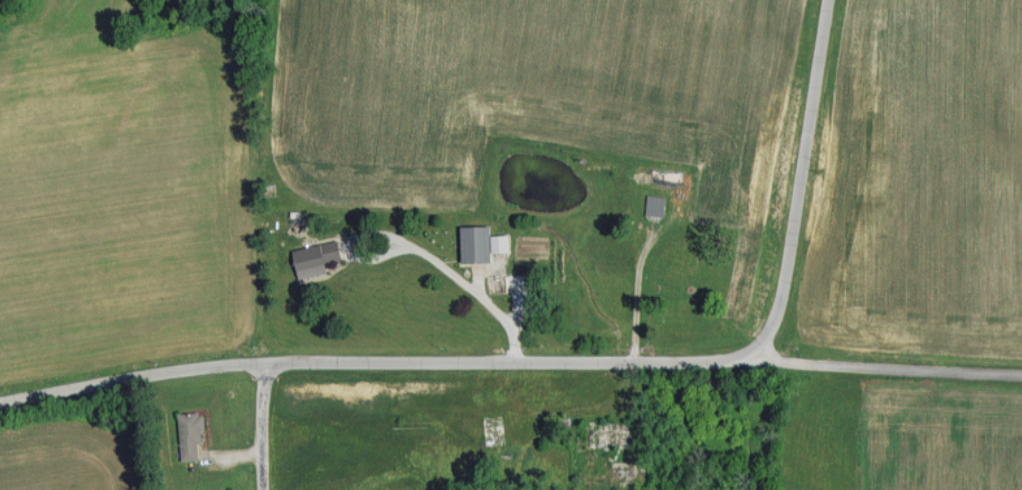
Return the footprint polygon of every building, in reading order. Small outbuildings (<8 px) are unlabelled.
[(646,213),(664,216),(667,197),(649,194),(646,213)] [(491,224),(461,224),(462,261),(492,260),(491,224)] [(493,251),(509,250),(508,233),(492,234),(493,251)] [(329,271),(326,260),(343,257),(339,239),(293,248),(299,277),(329,271)] [(182,459),(199,459),(198,442),(202,441),(201,429),(206,429),(205,411),(180,412),(182,459)]
